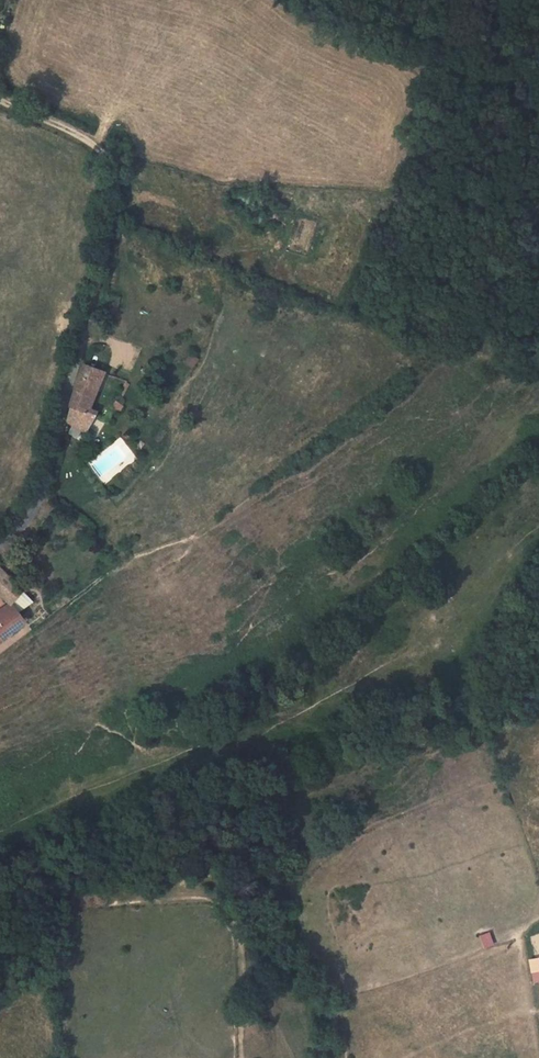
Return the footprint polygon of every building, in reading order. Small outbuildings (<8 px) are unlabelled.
[(106,372),(85,366),(84,368),(81,382),(76,398),(73,410),(74,411),(70,426),(89,432),(95,413),(83,409),(88,396),(93,397),(100,383),(104,384),(106,372)] [(97,398),(104,384),(100,383),(93,397),(97,398)] [(13,569),(0,552),(0,582),(13,569)] [(15,602),(0,614),(0,637),(17,625),(27,617),(23,611),(37,601),(30,591),(35,587),(29,580),(25,584),(13,569),(0,582),(0,583),(15,602)] [(489,931),(479,935),(484,948),(494,944),(489,931)] [(529,972),(538,970),(538,966),(538,956),(528,958),(529,972)]
